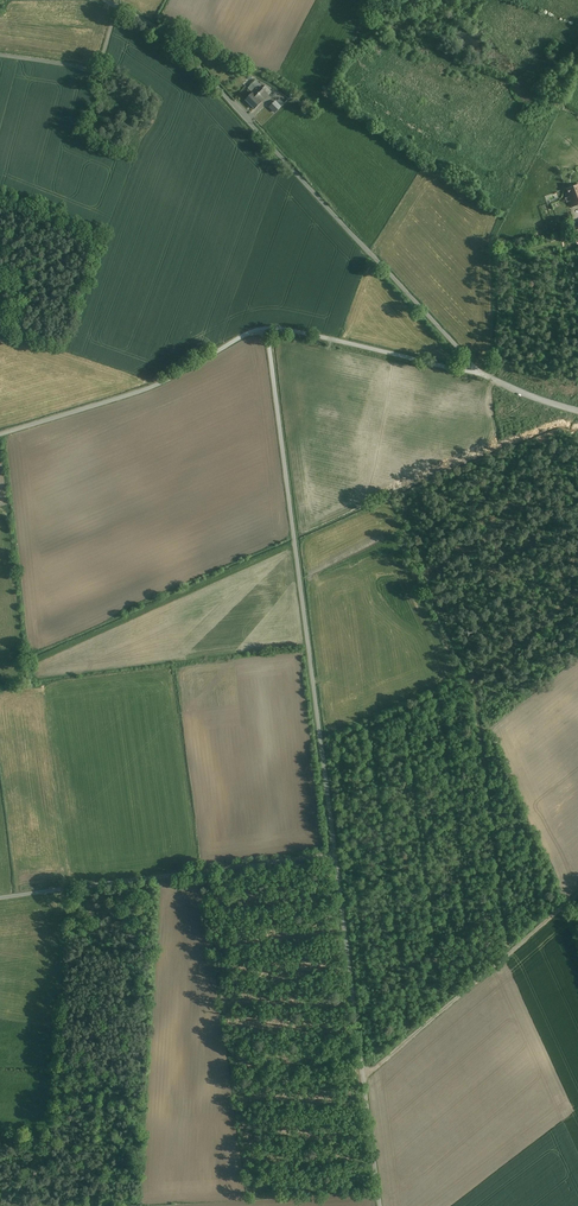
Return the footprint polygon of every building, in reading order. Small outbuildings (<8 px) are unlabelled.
[(252,93),(253,92),(254,93),(261,87),(259,85),(260,84),(256,80),(248,88),(252,93)] [(252,93),(246,100),(255,109),(272,92),(265,86),(262,89),(261,87),(254,93),(253,92),(252,93)] [(276,102),(270,107),(275,112),(281,107),(276,102)] [(571,183),(559,198),(576,212),(577,210),(577,188),(571,183)] [(48,870),(30,874),(32,880),(49,876),(48,870)] [(45,878),(33,879),(33,885),(21,886),(22,890),(46,888),(45,878)]
